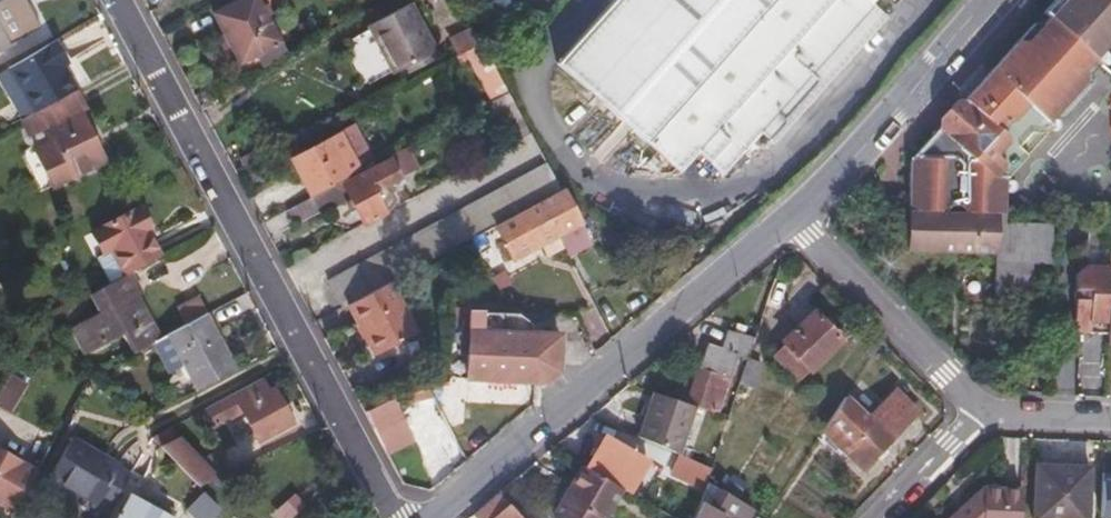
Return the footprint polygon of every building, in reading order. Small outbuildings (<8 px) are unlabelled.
[(14,39),(6,22),(13,18),(3,0),(0,0),(0,47),(14,39)] [(242,63),(256,55),(281,42),(258,0),(241,0),(215,14),(242,63)] [(557,60),(652,150),(677,173),(694,155),(705,164),(723,145),(737,156),(758,135),(771,146),(876,34),(864,23),(875,11),(870,6),(875,0),(613,0),(557,60)] [(1050,16),(1056,21),(1075,0),(1065,0),(1050,16)] [(1056,21),(1109,67),(1110,64),(1110,0),(1075,0),(1056,21)] [(373,23),(400,73),(441,51),(413,1),(373,23)] [(875,11),(864,23),(876,34),(887,22),(875,11)] [(914,166),(914,202),(886,202),(878,212),(918,213),(1010,216),(1013,183),(1018,183),(1059,137),(1059,131),(1067,122),(1074,123),(1105,88),(1105,80),(1110,72),(1110,69),(1109,67),(1056,21),(1050,16),(964,112),(966,117),(954,130),(947,130),(914,166)] [(2,65),(30,113),(76,89),(60,63),(68,59),(54,38),(2,65)] [(281,42),(256,55),(262,66),(286,53),(281,42)] [(76,89),(30,113),(22,117),(31,136),(50,126),(49,125),(81,111),(86,109),(76,89)] [(494,100),(520,150),(539,140),(512,90),(494,100)] [(50,126),(57,142),(37,152),(52,184),(104,162),(81,111),(49,125),(50,126)] [(947,130),(964,112),(963,111),(955,111),(945,121),(947,130)] [(964,112),(947,130),(954,130),(966,117),(964,112)] [(294,161),(313,197),(344,180),(350,177),(331,141),(294,161)] [(346,184),(352,196),(367,222),(385,212),(397,199),(391,187),(397,185),(403,175),(393,158),(346,184)] [(551,164),(325,283),(338,311),(348,306),(390,283),(495,228),(544,202),(566,190),(551,164)] [(311,198),(319,213),(352,196),(346,184),(344,180),(313,197),(311,198)] [(544,202),(560,233),(572,254),(594,242),(566,190),(544,202)] [(288,210),(295,226),(319,213),(311,198),(288,210)] [(495,228),(501,239),(494,243),(504,263),(560,233),(544,202),(495,228)] [(92,231),(104,251),(107,249),(121,275),(129,271),(160,255),(146,229),(150,227),(139,207),(92,231)] [(1013,216),(1010,216),(918,213),(917,254),(1003,256),(1003,265),(1021,266),(1052,268),(1053,231),(1013,228),(1013,216)] [(1110,243),(1110,235),(1094,234),(1093,245),(1110,246),(1110,243)] [(1019,298),(1021,266),(1003,265),(1001,298),(1019,298)] [(118,277),(127,294),(134,290),(139,288),(129,271),(121,275),(118,277)] [(1107,340),(1109,299),(1110,273),(1083,273),(1073,280),(1071,332),(1078,339),(1107,340)] [(108,307),(87,317),(91,323),(74,332),(83,347),(119,327),(132,351),(161,336),(134,290),(127,294),(118,277),(98,288),(108,307)] [(348,306),(374,355),(417,332),(390,283),(348,306)] [(178,304),(186,323),(204,313),(197,296),(178,304)] [(835,337),(807,308),(775,337),(778,341),(766,351),(791,378),(835,337)] [(484,310),(453,309),(451,352),(469,353),(468,378),(547,381),(559,371),(561,334),(531,333),(532,324),(521,315),(484,314),(484,310)] [(168,333),(198,388),(235,369),(204,313),(186,323),(168,333)] [(746,347),(748,338),(721,330),(714,353),(704,350),(687,405),(724,417),(738,372),(746,347)] [(746,347),(738,372),(752,376),(758,359),(760,351),(746,347)] [(9,372),(0,389),(0,406),(8,411),(25,381),(9,372)] [(263,377),(207,407),(216,423),(244,409),(260,438),(294,421),(276,386),(270,389),(263,377)] [(415,391),(418,398),(431,394),(428,387),(415,391)] [(845,394),(835,409),(819,432),(859,470),(872,457),(880,449),(918,411),(895,388),(867,416),(845,394)] [(405,395),(408,400),(418,398),(415,391),(405,395)] [(637,436),(676,455),(694,409),(683,405),(653,392),(637,436)] [(363,408),(388,454),(414,438),(393,398),(363,408)] [(160,444),(201,485),(229,471),(220,457),(207,464),(179,434),(160,444)] [(615,483),(630,491),(649,459),(607,434),(587,466),(615,483)] [(69,435),(47,474),(94,502),(98,497),(119,463),(69,435)] [(709,462),(714,447),(705,444),(700,460),(709,462)] [(886,454),(880,449),(872,457),(877,462),(886,454)] [(13,510),(35,470),(0,450),(0,502),(13,510)] [(119,463),(98,497),(110,504),(130,470),(119,463)] [(587,466),(582,463),(553,512),(563,517),(595,517),(615,483),(587,466)] [(1087,468),(1036,466),(1034,517),(1086,517),(1087,468)] [(692,517),(749,517),(751,514),(702,486),(692,517)] [(199,517),(214,517),(221,505),(204,488),(187,506),(199,517)] [(474,511),(480,517),(524,517),(500,488),(474,511)] [(1021,490),(983,488),(950,517),(1019,517),(1021,490)] [(131,498),(120,517),(167,517),(131,498)]
